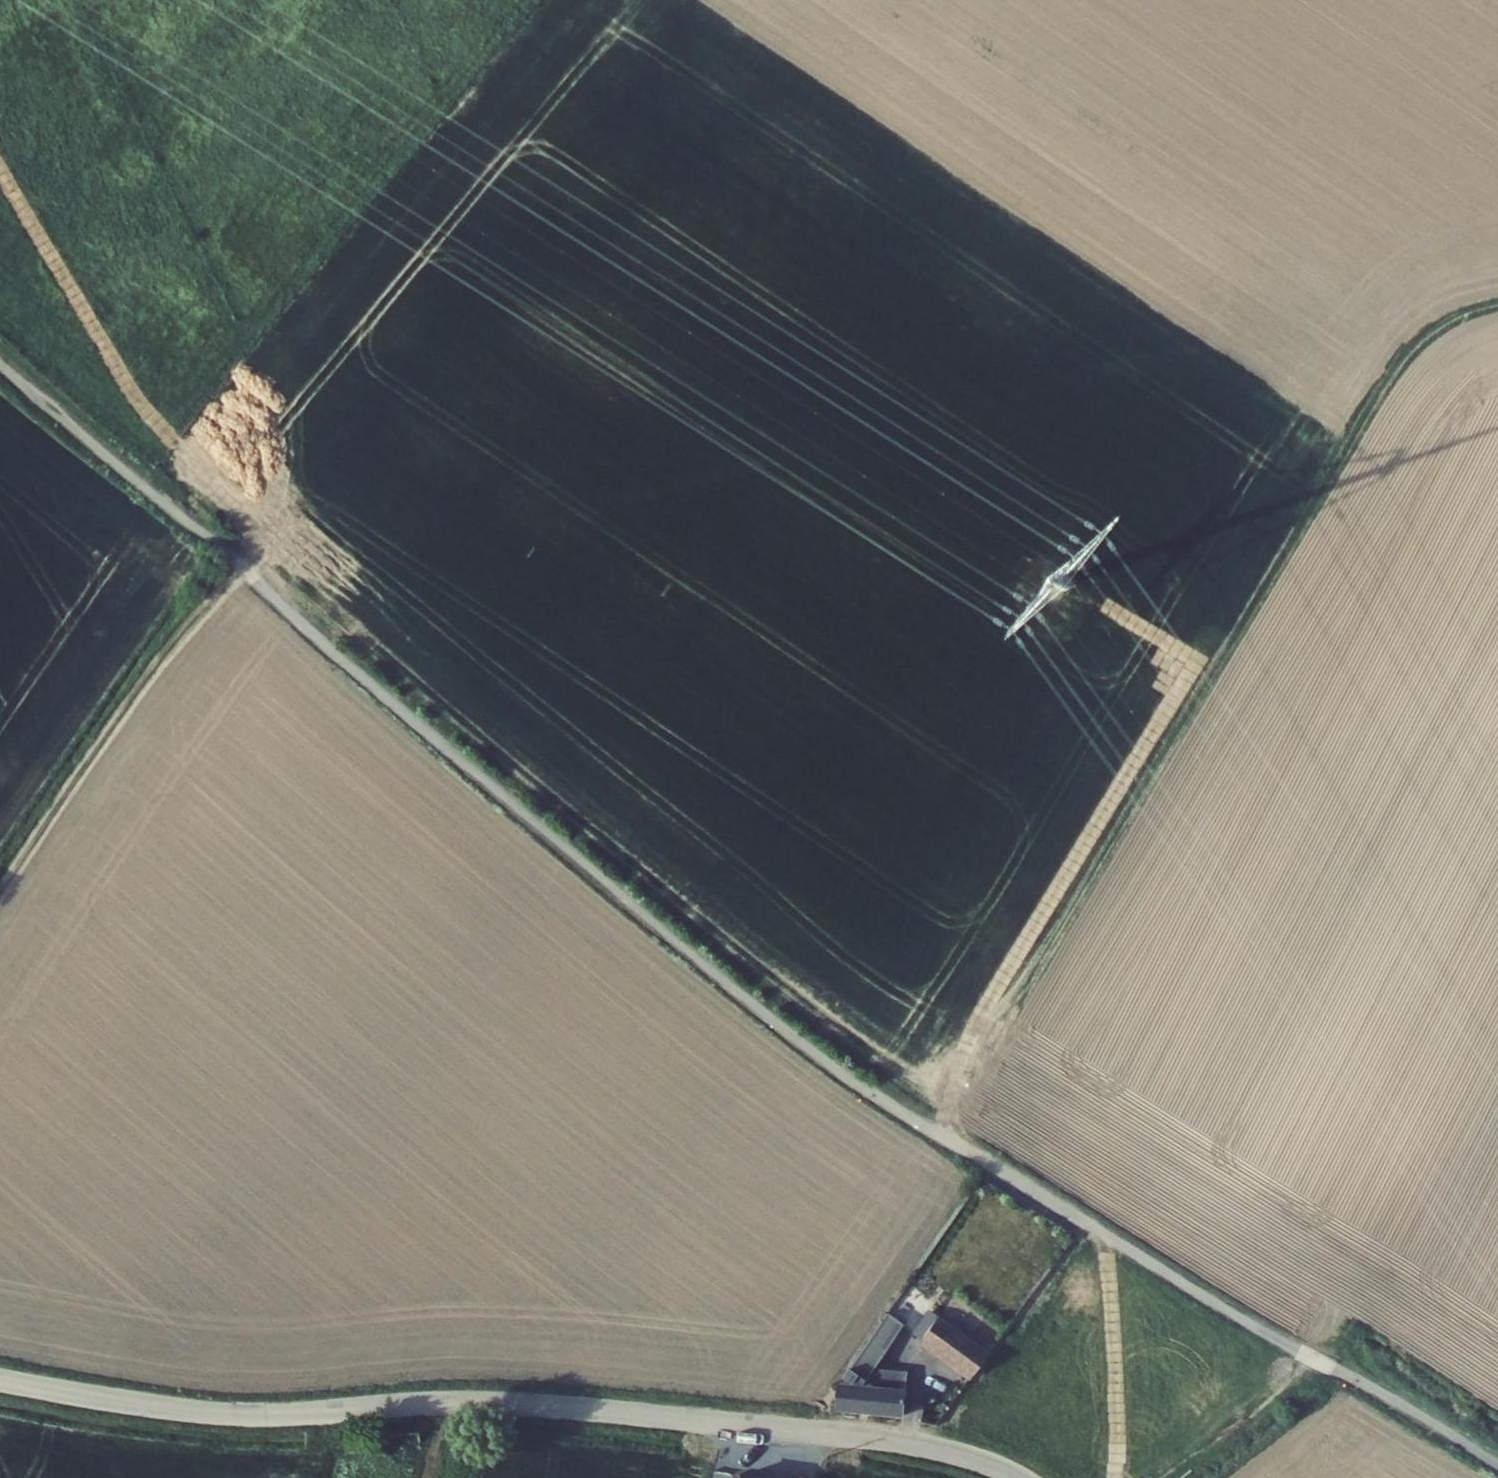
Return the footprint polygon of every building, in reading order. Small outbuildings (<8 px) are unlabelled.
[(832,1400),(894,1416),(905,1379),(867,1369),(931,1278),(914,1267),(840,1375),(832,1400)] [(928,1306),(943,1321),(953,1308),(937,1295),(928,1306)] [(913,1327),(964,1379),(980,1357),(962,1339),(943,1321),(928,1306),(913,1327)] [(962,1339),(980,1357),(989,1345),(973,1330),(962,1339)]
